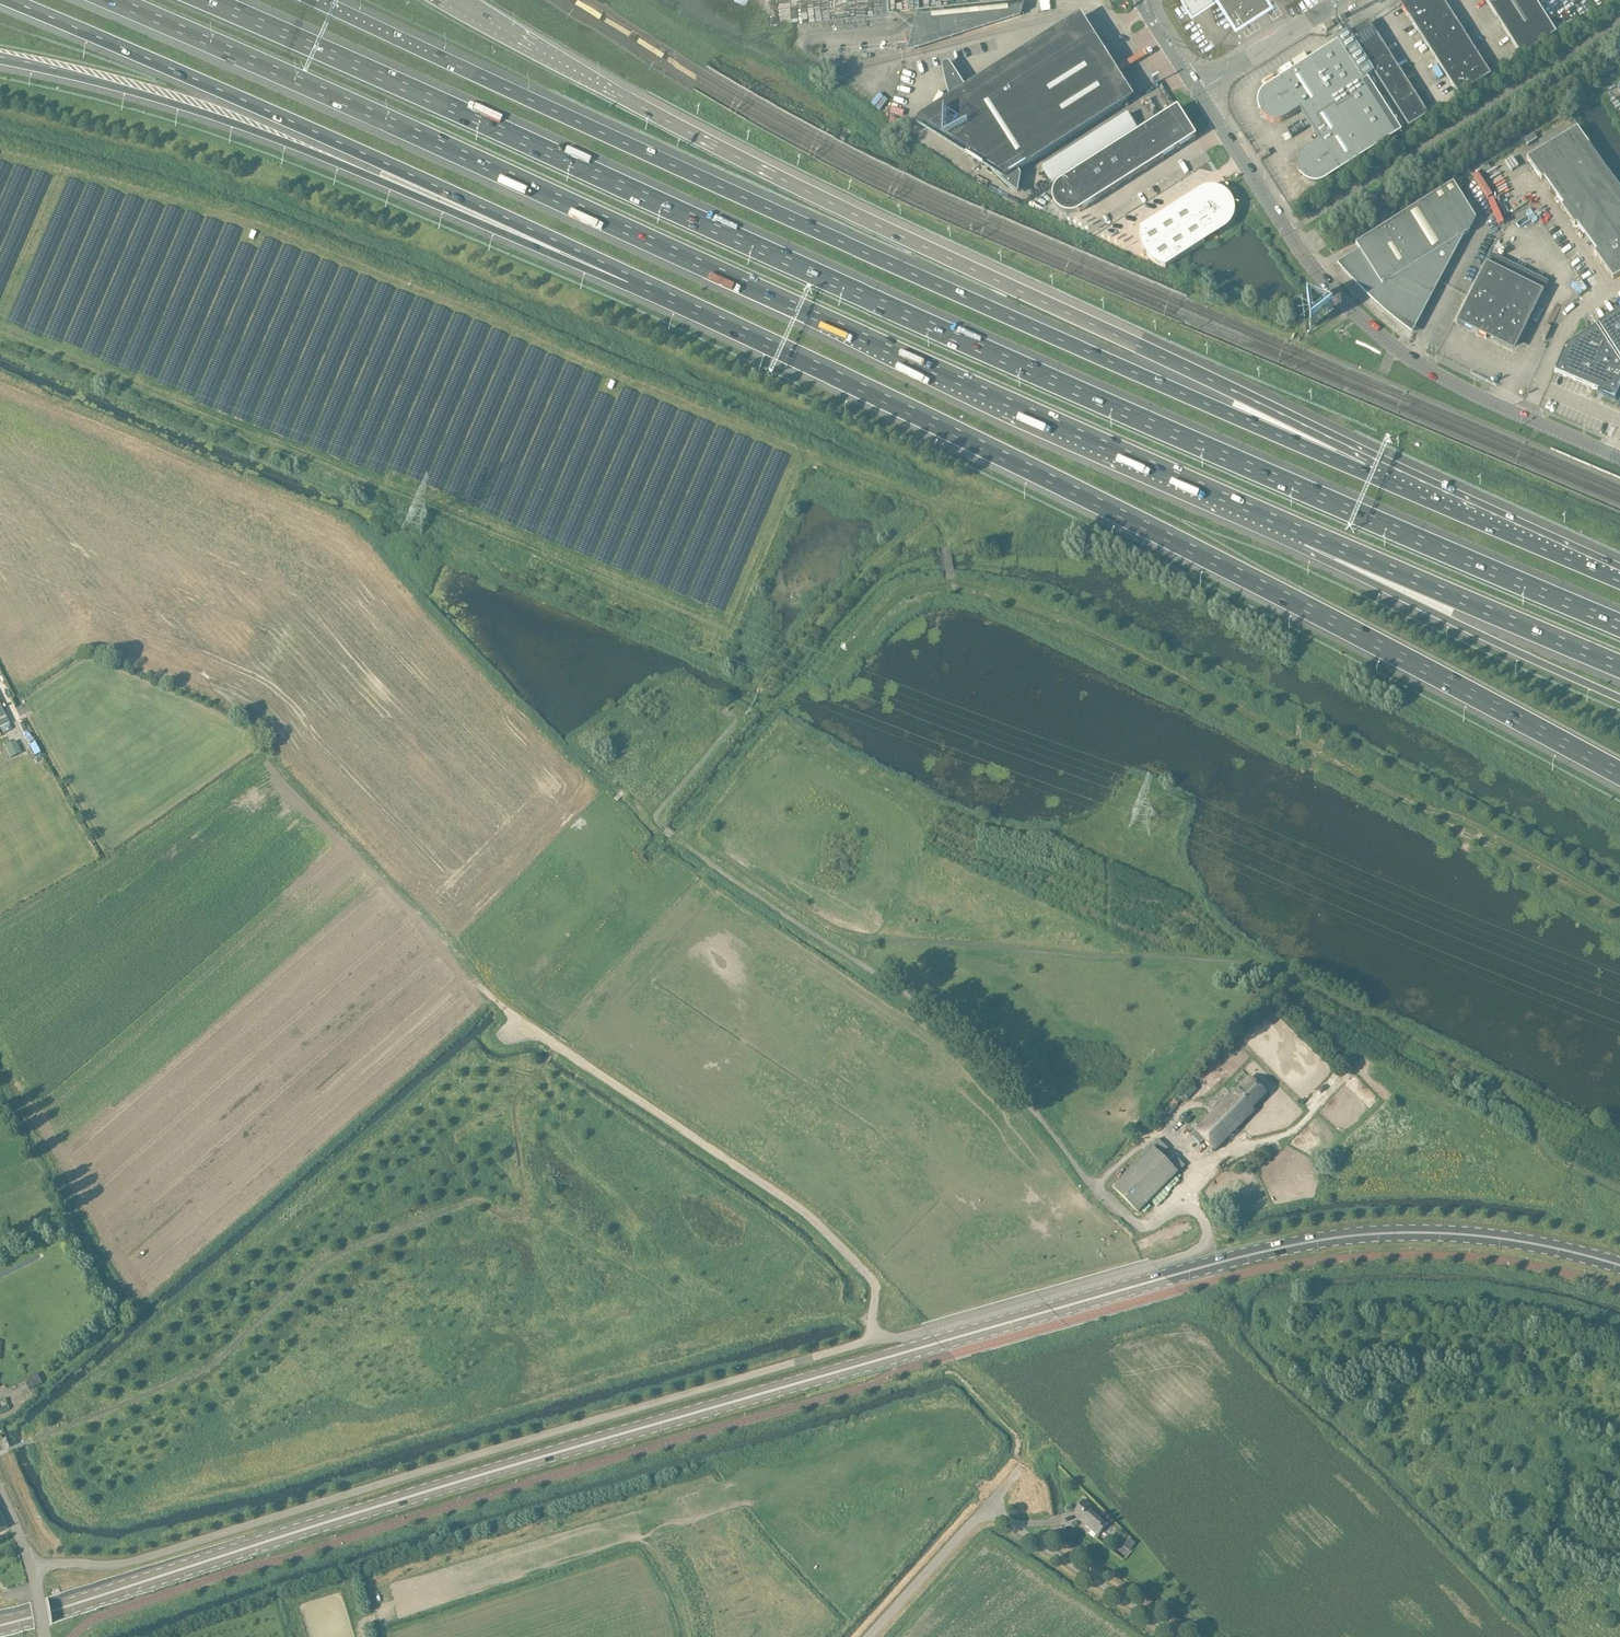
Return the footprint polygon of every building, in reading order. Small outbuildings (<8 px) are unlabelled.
[(1188,5),(1193,12),(1212,0),(1185,0),(1188,5)] [(1237,23),(1254,12),(1256,13),(1258,9),(1260,10),(1262,7),(1271,1),(1271,0),(1223,0),(1237,23)] [(1442,0),(1405,0),(1399,4),(1459,97),(1491,76),(1442,0)] [(1521,57),(1556,34),(1534,0),(1485,0),(1521,57)] [(915,23),(908,47),(1020,15),(1019,2),(920,12),(921,23),(915,23)] [(1334,26),(1331,20),(1322,26),(1326,31),(1334,26)] [(1409,129),(1428,116),(1369,23),(1349,36),(1409,129)] [(942,68),(942,69),(944,76),(948,94),(950,100),(957,120),(965,134),(978,155),(993,174),(998,179),(1005,185),(1018,195),(1021,177),(1018,172),(1122,105),(1121,104),(1090,55),(1090,54),(1080,60),(1068,41),(1067,40),(973,101),(966,90),(953,70),(950,66),(950,65),(949,65),(948,64),(947,64),(946,64),(945,64),(945,65),(944,65),(943,66),(943,67),(942,68)] [(1401,133),(1367,79),(1342,40),(1280,80),(1282,82),(1267,91),(1266,92),(1265,93),(1264,94),(1263,95),(1262,96),(1262,97),(1261,98),(1261,100),(1260,101),(1260,102),(1260,104),(1260,105),(1260,106),(1260,108),(1261,109),(1261,110),(1262,112),(1263,113),(1260,114),(1262,117),(1265,119),(1267,121),(1270,122),(1273,123),(1277,123),(1280,122),(1283,121),(1286,120),(1300,111),(1320,142),(1305,151),(1303,153),(1301,155),(1299,158),(1298,161),(1297,164),(1297,167),(1297,170),(1298,173),(1300,176),(1302,175),(1303,176),(1304,177),(1305,178),(1306,179),(1307,180),(1308,180),(1309,181),(1311,182),(1312,182),(1313,182),(1315,182),(1316,182),(1317,182),(1319,182),(1320,182),(1321,181),(1323,180),(1324,180),(1338,171),(1339,173),(1401,133)] [(1053,194),(1052,199),(1055,198),(1055,203),(1057,206),(1060,209),(1063,211),(1067,213),(1071,213),(1074,212),(1078,211),(1079,213),(1196,138),(1196,137),(1194,138),(1176,110),(1178,109),(1177,109),(1061,183),(1057,186),(1055,190),(1053,194)] [(1128,115),(1043,169),(1052,184),(1137,130),(1128,115)] [(1619,277),(1619,189),(1577,126),(1528,160),(1541,180),(1544,178),(1556,196),(1563,206),(1561,207),(1574,227),(1577,225),(1596,252),(1594,253),(1613,281),(1619,277)] [(1266,150),(1257,156),(1260,161),(1269,155),(1266,150)] [(1356,245),(1361,253),(1340,266),(1347,273),(1355,282),(1363,290),(1369,296),(1377,304),(1386,311),(1395,319),(1405,327),(1411,331),(1425,304),(1440,276),(1429,258),(1470,233),(1476,220),(1453,184),(1356,245)] [(1180,204),(1141,229),(1140,231),(1140,233),(1140,234),(1140,236),(1140,239),(1141,241),(1141,244),(1142,246),(1142,247),(1142,248),(1143,249),(1144,251),(1147,256),(1148,258),(1150,260),(1152,261),(1155,264),(1158,265),(1161,267),(1163,267),(1165,268),(1205,243),(1207,231),(1213,232),(1218,231),(1223,228),(1227,225),(1230,221),(1232,216),(1232,210),(1231,205),(1229,200),(1225,196),(1221,193),(1216,191),(1211,191),(1206,192),(1201,194),(1197,198),(1194,202),(1192,207),(1180,204)] [(1544,293),(1487,264),(1486,264),(1457,324),(1486,338),(1488,335),(1512,348),(1521,331),(1524,333),(1544,293)] [(1598,391),(1597,393),(1615,400),(1619,389),(1619,388),(1619,387),(1619,385),(1619,311),(1598,325),(1598,326),(1596,328),(1596,327),(1565,347),(1554,373),(1598,391)] [(9,725),(0,705),(0,729),(9,725)] [(1267,1097),(1248,1079),(1230,1097),(1229,1096),(1218,1108),(1216,1106),(1208,1115),(1209,1116),(1194,1132),(1217,1154),(1256,1113),(1253,1111),(1267,1097)] [(1183,1094),(1188,1100),(1196,1091),(1191,1086),(1183,1094)] [(1177,1175),(1152,1150),(1114,1189),(1139,1213),(1177,1175)] [(36,1374),(23,1380),(29,1391),(42,1384),(36,1374)] [(5,1400),(0,1401),(0,1413),(9,1410),(5,1400)] [(1109,1524),(1091,1510),(1093,1508),(1084,1501),(1075,1512),(1082,1517),(1079,1522),(1098,1537),(1109,1524)] [(1135,1544),(1130,1540),(1123,1547),(1129,1552),(1135,1544)]
